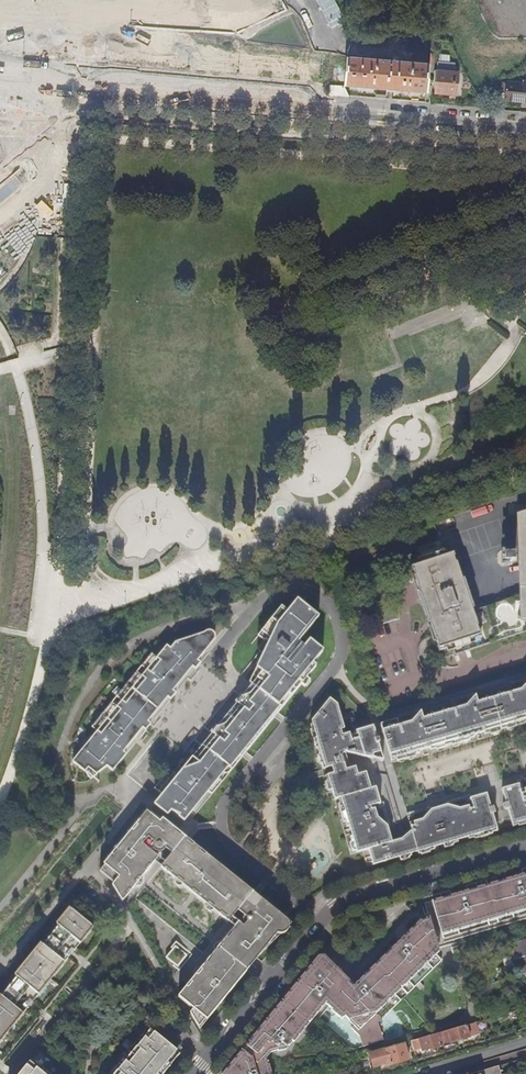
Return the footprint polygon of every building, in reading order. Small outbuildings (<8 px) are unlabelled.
[(492,34),(498,38),(525,38),(525,0),(474,0),(492,34)] [(345,76),(344,85),(426,92),(428,65),(397,62),(396,60),(392,60),(392,62),(346,58),(345,76)] [(453,73),(454,65),(437,63),(434,93),(455,95),(457,73),(453,73)] [(525,102),(525,83),(523,82),(522,85),(506,83),(504,100),(525,102)] [(330,85),(329,94),(348,95),(344,87),(330,85)] [(451,553),(412,565),(438,650),(466,641),(469,650),(525,630),(525,507),(524,507),(525,514),(522,515),(522,594),(471,611),(451,553)] [(513,562),(513,554),(502,555),(503,562),(513,562)] [(317,616),(296,600),(286,612),(280,607),(270,620),(273,623),(268,628),(272,632),(269,639),(248,683),(251,686),(260,694),(264,689),(270,694),(266,698),(276,706),(300,676),(305,679),(306,678),(315,666),(312,663),(322,651),(308,640),(299,652),(295,650),(295,651),(293,649),(313,624),(312,623),(317,616)] [(273,623),(270,620),(260,633),(269,639),(272,632),(268,628),(273,623)] [(169,689),(189,665),(185,662),(190,655),(194,659),(203,647),(206,650),(213,639),(214,637),(213,633),(210,631),(209,630),(173,642),(169,648),(165,646),(156,657),(152,653),(141,667),(146,671),(142,677),(136,673),(116,697),(120,701),(116,707),(111,703),(91,727),(97,732),(99,734),(94,740),(91,738),(71,762),(82,770),(89,780),(106,767),(112,772),(116,767),(114,765),(118,759),(111,754),(116,748),(119,751),(139,726),(135,724),(140,717),(144,720),(164,696),(160,693),(165,686),(169,689)] [(194,669),(199,663),(194,659),(190,655),(185,662),(189,665),(194,669)] [(300,685),(305,679),(300,676),(276,706),(280,709),(300,685)] [(309,681),(306,678),(305,679),(300,685),(303,688),(309,681)] [(379,725),(381,731),(518,685),(516,681),(507,684),(508,687),(473,697),(473,696),(469,698),(463,700),(461,697),(452,700),(453,703),(418,713),(417,710),(413,711),(414,715),(407,716),(406,713),(397,716),(398,719),(391,721),(391,723),(383,725),(382,724),(379,725)] [(524,683),(518,685),(381,731),(382,731),(390,760),(498,728),(500,727),(525,719),(525,682),(524,683)] [(175,694),(169,689),(165,686),(160,693),(164,696),(169,700),(175,694)] [(260,694),(251,686),(241,697),(263,715),(258,721),(262,724),(267,718),(270,721),(280,709),(276,706),(266,698),(270,694),(264,689),(260,694)] [(263,715),(241,697),(236,704),(217,728),(211,734),(182,771),(178,767),(173,774),(168,780),(163,776),(154,788),(161,795),(157,801),(170,812),(175,806),(180,800),(185,804),(182,812),(187,817),(193,810),(192,810),(197,804),(195,803),(198,796),(202,798),(207,792),(217,779),(227,767),(237,754),(233,751),(238,745),(242,749),(262,724),(258,721),(263,715)] [(311,725),(319,752),(374,734),(372,727),(369,728),(370,730),(361,732),(361,730),(354,732),(350,733),(349,728),(352,723),(349,716),(340,719),(338,711),(336,713),(332,708),(335,704),(329,700),(311,722),(311,725)] [(150,725),(144,720),(140,717),(135,724),(139,726),(145,731),(150,725)] [(500,727),(501,729),(505,728),(506,730),(524,725),(523,723),(525,722),(525,719),(500,727)] [(265,727),(262,724),(242,749),(245,752),(265,727)] [(308,731),(315,754),(319,752),(311,725),(309,726),(310,730),(308,731)] [(498,728),(390,760),(390,762),(396,761),(396,762),(415,757),(414,755),(435,749),(436,751),(447,747),(446,745),(450,744),(451,746),(467,742),(467,740),(490,733),(490,735),(499,732),(498,728)] [(319,752),(324,769),(330,767),(343,764),(340,755),(344,754),(344,752),(371,759),(371,755),(379,753),(374,734),(319,752)] [(237,754),(242,749),(238,745),(233,751),(237,754)] [(125,755),(119,751),(116,748),(111,754),(118,759),(114,765),(116,767),(125,755)] [(315,754),(318,765),(320,764),(321,770),(324,769),(319,752),(315,754)] [(382,762),(379,753),(371,755),(371,759),(382,762)] [(241,758),(237,754),(227,767),(231,770),(241,758)] [(343,764),(345,770),(349,769),(344,754),(340,755),(343,764)] [(330,767),(332,774),(345,770),(343,764),(330,767)] [(484,776),(481,767),(473,770),(476,778),(484,776)] [(351,838),(386,826),(389,825),(387,821),(384,822),(383,816),(385,813),(383,806),(379,806),(374,789),(373,789),(370,790),(365,773),(357,775),(355,770),(352,768),(349,769),(345,770),(332,774),(326,776),(331,790),(334,800),(339,799),(347,827),(351,838)] [(168,770),(163,776),(168,780),(173,774),(168,770)] [(368,772),(365,773),(370,790),(373,789),(368,772)] [(221,782),(217,779),(207,792),(210,795),(221,782)] [(525,809),(525,781),(519,783),(511,785),(512,788),(504,790),(504,788),(501,789),(505,803),(502,804),(503,807),(506,807),(506,814),(525,809)] [(428,841),(494,820),(490,811),(493,810),(492,807),(489,808),(485,794),(467,800),(458,803),(452,805),(447,806),(430,812),(425,813),(420,815),(407,819),(410,831),(415,845),(428,841)] [(334,800),(341,823),(343,823),(345,828),(347,827),(339,799),(334,800)] [(180,800),(175,806),(182,812),(185,804),(180,800)] [(506,814),(511,828),(517,826),(517,828),(525,825),(525,809),(506,814)] [(168,835),(173,829),(170,827),(169,829),(162,824),(164,822),(161,819),(160,821),(148,811),(139,823),(136,820),(126,833),(129,835),(120,847),(117,844),(106,857),(109,859),(99,872),(112,883),(111,885),(121,903),(127,896),(121,890),(126,884),(133,888),(134,887),(135,888),(139,888),(140,886),(142,884),(142,881),(141,878),(157,858),(153,855),(154,853),(157,854),(161,853),(164,849),(173,839),(168,835)] [(406,817),(407,819),(420,815),(418,811),(408,813),(409,817),(406,817)] [(183,823),(187,817),(182,812),(177,818),(183,823)] [(367,850),(370,859),(408,848),(404,836),(400,840),(391,842),(386,826),(351,838),(355,852),(362,850),(362,852),(367,850)] [(170,855),(183,837),(173,829),(168,835),(173,839),(164,849),(170,855)] [(408,848),(415,845),(410,831),(404,836),(408,848)] [(204,909),(206,911),(209,912),(212,912),(214,910),(228,923),(237,911),(252,893),(183,837),(170,855),(160,868),(175,880),(173,883),(176,887),(179,888),(183,886),(191,893),(195,888),(200,892),(196,897),(205,905),(204,906),(204,909)] [(350,854),(355,852),(351,838),(346,839),(350,854)] [(370,859),(372,865),(397,858),(399,858),(410,854),(408,848),(370,859)] [(522,875),(506,880),(503,880),(501,876),(469,885),(471,890),(467,891),(451,896),(442,898),(432,901),(442,935),(525,911),(525,874),(522,875)] [(121,890),(127,896),(133,888),(126,884),(121,890)] [(191,893),(196,897),(200,892),(195,888),(191,893)] [(252,893),(237,911),(247,919),(248,918),(251,918),(258,910),(256,907),(262,900),(255,895),(252,893)] [(188,985),(178,997),(193,1010),(191,1013),(200,1029),(247,971),(246,969),(255,958),(257,958),(291,923),(265,897),(262,900),(256,907),(258,910),(251,918),(248,918),(247,919),(246,921),(247,922),(243,927),(239,923),(221,944),(219,943),(216,944),(214,947),(214,950),(216,952),(208,961),(214,966),(210,972),(203,966),(202,969),(199,968),(196,969),(194,970),(194,973),(195,975),(196,976),(194,979),(199,984),(195,990),(189,984),(188,985)] [(72,910),(70,908),(56,924),(58,926),(69,935),(63,942),(74,951),(93,927),(72,910)] [(318,956),(222,1073),(272,1073),(267,1058),(271,1052),(278,1051),(279,1052),(286,1050),(293,1042),(294,1042),(325,1004),(332,1010),(331,1011),(342,1019),(345,1017),(353,1026),(352,1027),(360,1037),(363,1046),(384,1040),(378,1023),(441,961),(436,955),(439,952),(430,919),(421,922),(420,921),(354,985),(324,956),(318,956)] [(69,935),(58,926),(53,933),(54,934),(49,940),(48,939),(42,946),(53,954),(59,947),(70,956),(74,951),(63,942),(69,935)] [(176,941),(175,942),(170,947),(172,949),(165,957),(173,964),(172,966),(179,971),(192,955),(176,941)] [(53,954),(42,946),(41,944),(15,975),(17,977),(28,986),(22,993),(33,1002),(70,956),(59,947),(53,954)] [(214,966),(208,961),(203,966),(210,972),(214,966)] [(28,986),(17,977),(12,984),(12,985),(8,990),(7,990),(1,996),(12,1005),(18,998),(28,1007),(33,1002),(22,993),(28,986)] [(194,979),(189,984),(195,990),(199,984),(194,979)] [(1,996),(0,996),(0,1042),(28,1007),(18,998),(12,1005),(1,996)] [(470,1036),(467,1026),(438,1034),(442,1046),(461,1040),(461,1038),(470,1036)] [(179,1054),(148,1028),(110,1073),(163,1073),(179,1054)] [(438,1034),(410,1042),(413,1051),(422,1049),(422,1052),(442,1046),(438,1034)] [(403,1044),(368,1054),(372,1068),(388,1063),(389,1066),(408,1061),(403,1044)] [(32,1059),(20,1073),(50,1073),(32,1059)] [(499,1066),(471,1073),(502,1073),(499,1066)]
